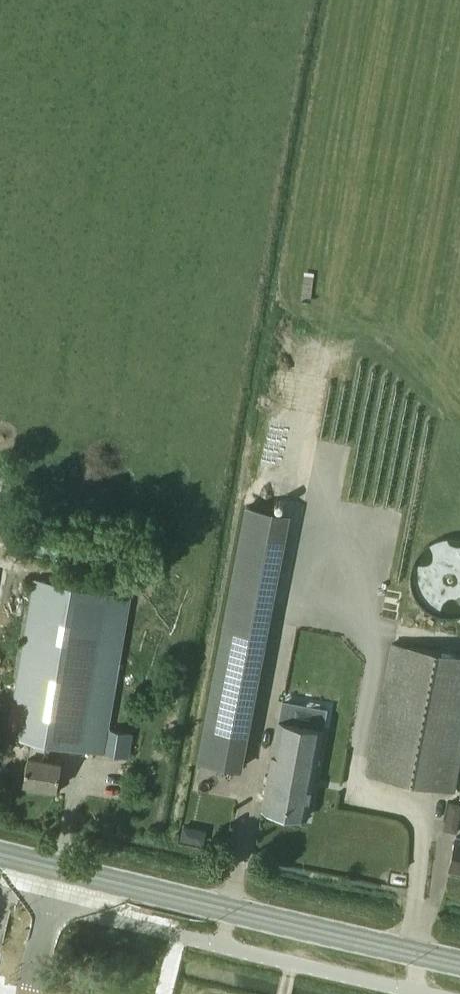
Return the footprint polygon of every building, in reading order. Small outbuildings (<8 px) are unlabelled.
[(432,539),(430,564),(438,565),(438,576),(450,577),(448,594),(459,595),(459,541),(432,539)] [(134,732),(108,727),(131,595),(34,578),(7,737),(30,742),(47,745),(103,754),(130,758),(134,732)] [(307,817),(321,744),(353,750),(360,714),(328,707),(342,634),(296,625),(278,720),(280,720),(263,809),(307,817)] [(365,775),(456,791),(459,769),(459,656),(391,643),(365,775)] [(240,768),(245,743),(204,735),(199,761),(240,768)] [(61,762),(44,759),(47,745),(30,742),(23,783),(56,789),(61,762)] [(444,830),(457,831),(459,808),(459,804),(447,802),(444,830)] [(179,837),(202,843),(205,830),(183,824),(179,837)] [(456,836),(449,869),(459,871),(459,837),(456,836)]
